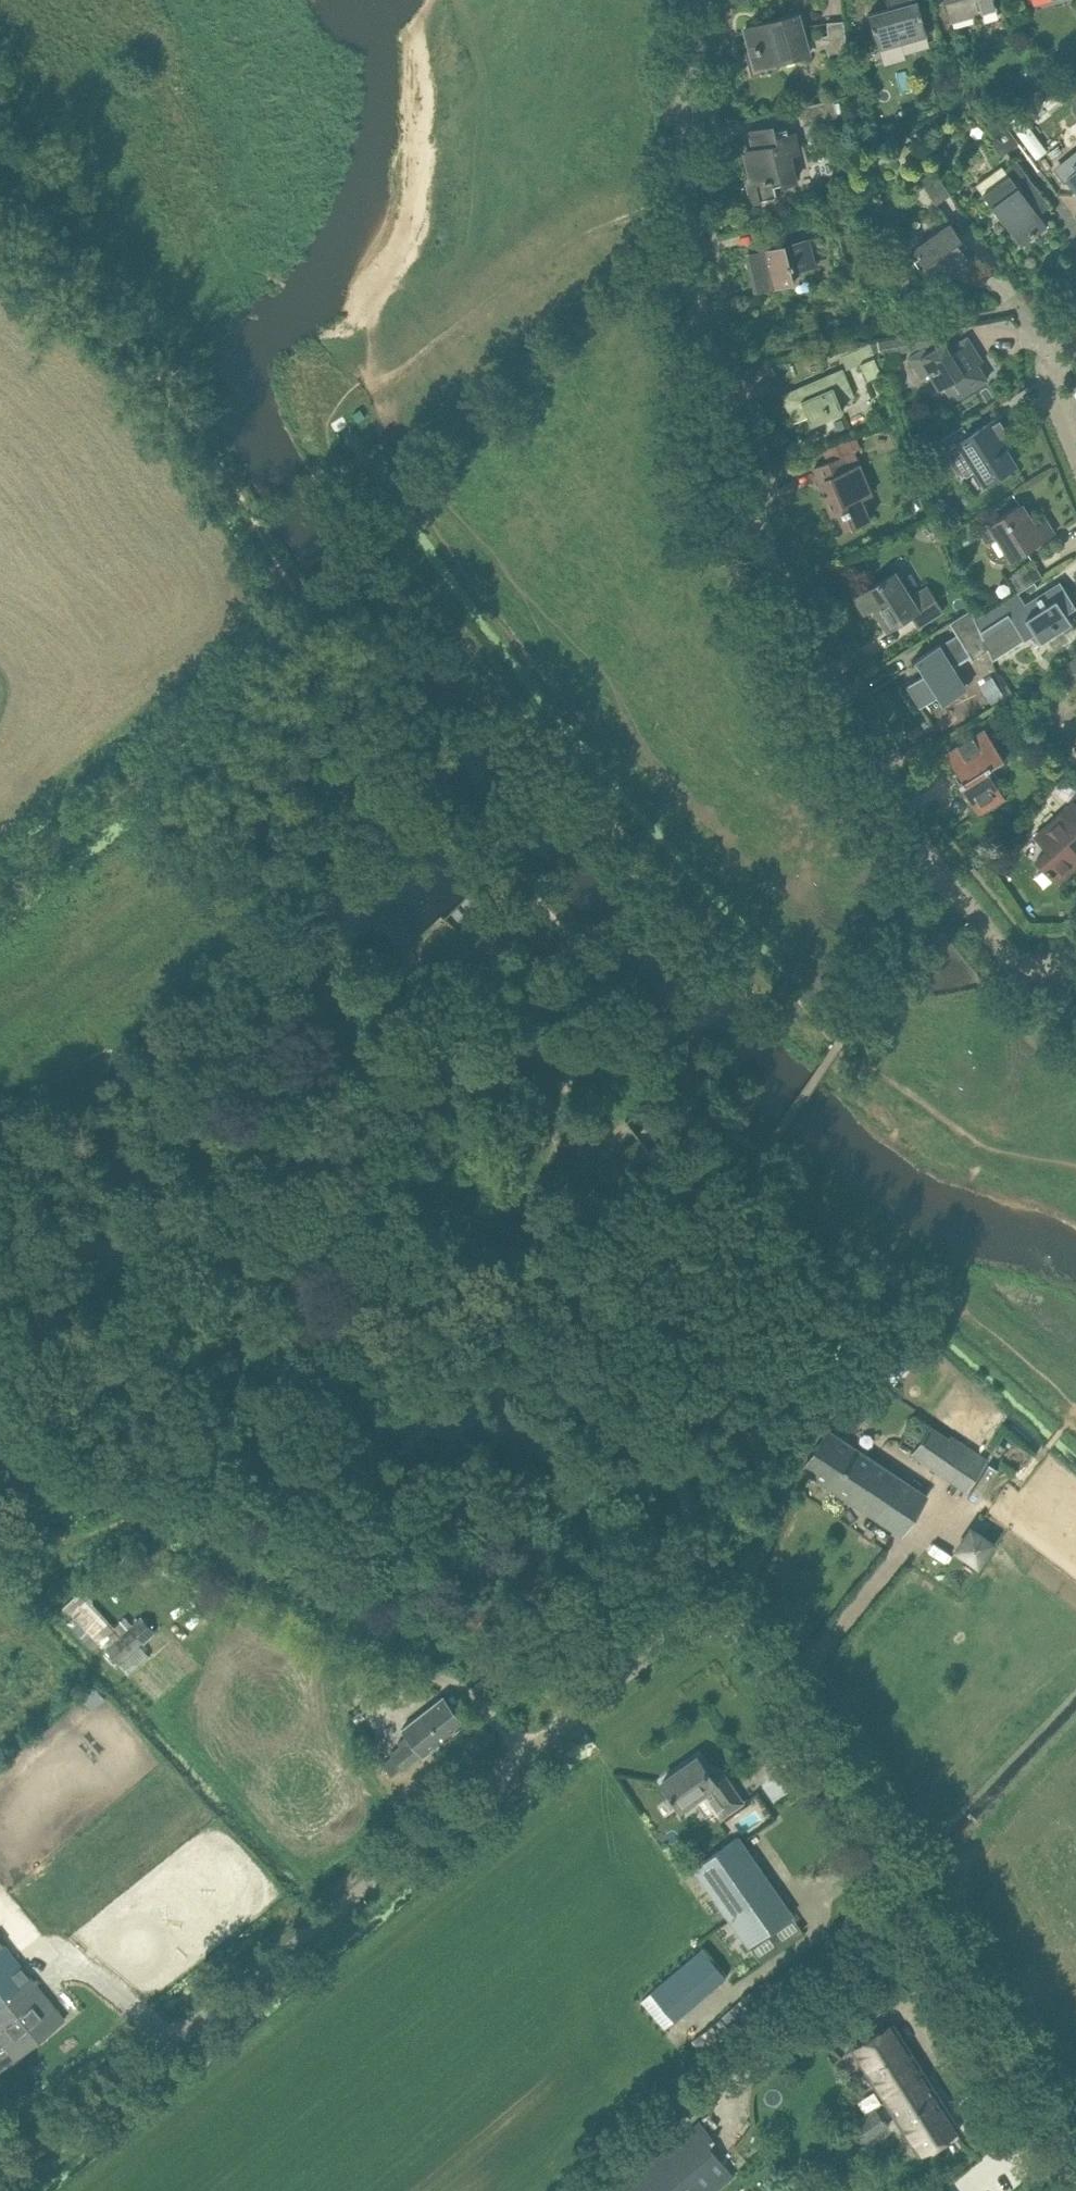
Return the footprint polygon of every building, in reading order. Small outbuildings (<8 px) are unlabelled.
[(869,13),(875,34),(879,49),(928,35),(923,14),(929,13),(925,0),(919,2),(919,0),(886,0),(888,7),(869,13)] [(997,9),(995,0),(945,0),(951,22),(997,9)] [(745,28),(756,67),(809,52),(801,26),(805,25),(802,12),(745,28)] [(823,35),(829,57),(847,55),(844,20),(827,21),(828,34),(823,35)] [(834,99),(798,107),(802,124),(838,115),(834,99)] [(777,137),(774,125),(749,131),(750,132),(754,131),(758,148),(746,151),(756,200),(775,196),(773,186),(795,181),(789,154),(798,152),(793,133),(777,137)] [(912,168),(937,204),(950,194),(908,133),(897,141),(914,166),(912,168)] [(1052,209),(1053,208),(1019,160),(1006,169),(1009,174),(983,193),(1019,244),(1047,224),(1037,211),(1048,204),(1052,209)] [(1066,180),(1075,192),(1075,172),(1066,180)] [(962,248),(967,245),(950,221),(914,246),(925,262),(919,266),(938,292),(939,292),(935,286),(970,261),(974,267),(975,266),(962,248)] [(812,267),(805,239),(749,253),(758,290),(791,282),(789,272),(812,267)] [(912,334),(878,340),(881,356),(915,350),(912,334)] [(944,342),(928,352),(925,346),(908,357),(921,378),(927,374),(929,379),(932,377),(939,388),(944,385),(953,400),(987,379),(978,364),(983,361),(967,336),(948,348),(944,342)] [(867,380),(882,373),(874,356),(876,355),(870,342),(849,351),(846,344),(826,353),(830,361),(842,356),(847,367),(859,362),(867,380)] [(808,416),(811,424),(844,410),(840,402),(854,396),(843,369),(783,395),(794,422),(808,416)] [(1002,415),(972,434),(964,421),(940,437),(963,473),(975,466),(985,483),(1014,464),(998,438),(1012,430),(1002,415)] [(852,526),(870,519),(862,498),(872,494),(859,464),(853,466),(847,453),(814,467),(820,480),(824,479),(830,492),(823,495),(832,515),(842,511),(844,515),(847,514),(852,526)] [(978,530),(986,543),(986,548),(987,552),(990,556),(994,559),(999,561),(1005,562),(1011,559),(1012,561),(1054,533),(1045,519),(1034,526),(1026,514),(1028,514),(1021,504),(978,530)] [(1033,562),(1008,578),(1017,592),(1042,575),(1033,562)] [(912,613),(919,625),(942,611),(927,586),(910,597),(895,572),(856,597),(865,613),(866,612),(866,611),(874,606),(888,628),(912,613)] [(1040,642),(1071,623),(1066,613),(1075,607),(1075,606),(1060,581),(1011,612),(1005,604),(1017,597),(1015,593),(990,610),(975,619),(983,639),(1012,621),(1024,640),(1034,633),(1040,642)] [(972,655),(973,657),(987,649),(983,639),(975,619),(971,609),(952,621),(958,633),(972,655)] [(924,674),(907,685),(920,707),(937,696),(942,704),(961,692),(968,688),(954,666),(972,655),(958,633),(940,644),(939,643),(932,647),(914,659),(916,661),(924,674)] [(1070,690),(1075,686),(1075,658),(1057,670),(1070,690)] [(1003,758),(985,729),(946,753),(964,782),(961,784),(975,808),(1001,792),(986,768),(1003,758)] [(1075,794),(1075,788),(1056,777),(1047,788),(1070,801),(1075,794)] [(1036,835),(1048,849),(1037,859),(1057,882),(1075,865),(1075,858),(1075,856),(1075,855),(1075,800),(1036,835)] [(666,1148),(663,1144),(656,1149),(655,1147),(649,1151),(645,1145),(672,1125),(652,1100),(626,1120),(639,1137),(624,1149),(599,1168),(616,1190),(639,1172),(657,1159),(656,1158),(659,1157),(661,1156),(662,1154),(662,1151),(666,1148)] [(930,1427),(913,1452),(967,1488),(986,1459),(961,1442),(958,1446),(930,1427)] [(827,1429),(802,1467),(901,1533),(926,1495),(827,1429)] [(973,1521),(956,1548),(985,1565),(1001,1538),(973,1521)] [(80,1589),(66,1602),(122,1663),(157,1631),(144,1616),(123,1635),(80,1589)] [(393,1754),(382,1763),(390,1774),(402,1765),(404,1769),(423,1754),(423,1755),(464,1723),(443,1695),(401,1728),(408,1738),(404,1741),(406,1744),(402,1747),(400,1744),(391,1752),(393,1754)] [(705,1791),(722,1815),(741,1801),(724,1776),(715,1782),(697,1756),(662,1781),(681,1808),(705,1791)] [(720,1849),(695,1866),(732,1920),(749,1945),(792,1915),(737,1837),(720,1849)] [(64,2019),(0,1939),(0,2054),(6,2049),(14,2059),(64,2019)] [(702,1945),(639,2000),(664,2029),(727,1974),(702,1945)] [(925,2075),(891,2023),(851,2048),(885,2099),(887,2101),(925,2075)] [(959,2129),(925,2075),(887,2101),(885,2099),(851,2123),(865,2143),(890,2125),(887,2121),(897,2116),(921,2153),(959,2129)] [(698,2118),(634,2172),(650,2190),(714,2190),(734,2175),(709,2145),(715,2140),(698,2118)] [(634,2172),(611,2190),(650,2190),(634,2172)] [(940,2190),(963,2190),(957,2181),(940,2190)]
